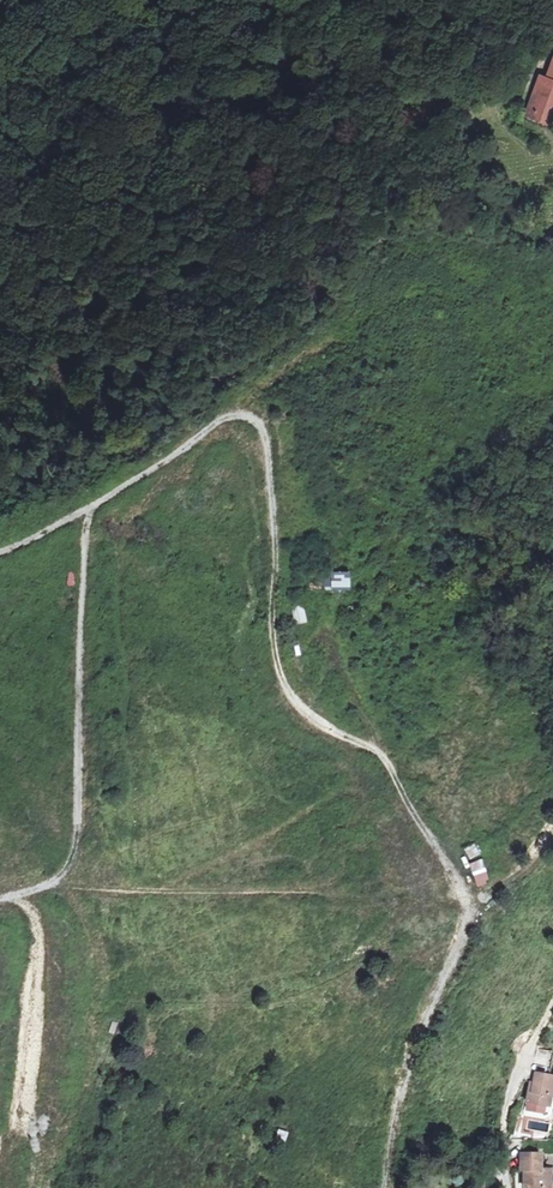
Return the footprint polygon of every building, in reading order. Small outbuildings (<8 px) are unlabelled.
[(550,79),(546,89),(539,86),(533,99),(539,102),(533,117),(549,123),(552,113),(552,70),(550,79)] [(542,76),(539,86),(546,89),(550,79),(542,76)] [(528,115),(533,117),(539,102),(533,99),(528,115)] [(68,573),(68,587),(76,587),(76,573),(68,573)] [(356,590),(356,573),(335,573),(335,590),(356,590)] [(325,576),(324,590),(332,591),(334,576),(325,576)] [(290,608),(294,626),(309,623),(305,605),(290,608)] [(463,848),(469,859),(480,853),(474,842),(463,848)] [(480,858),(467,863),(475,885),(488,880),(480,858)] [(527,1072),(525,1082),(533,1084),(532,1092),(529,1091),(527,1103),(547,1106),(549,1096),(552,1096),(552,1091),(552,1077),(527,1072)] [(277,1128),(274,1139),(284,1141),(287,1130),(277,1128)] [(551,1170),(541,1170),(541,1154),(521,1154),(521,1170),(525,1170),(525,1187),(550,1187),(551,1170)]
